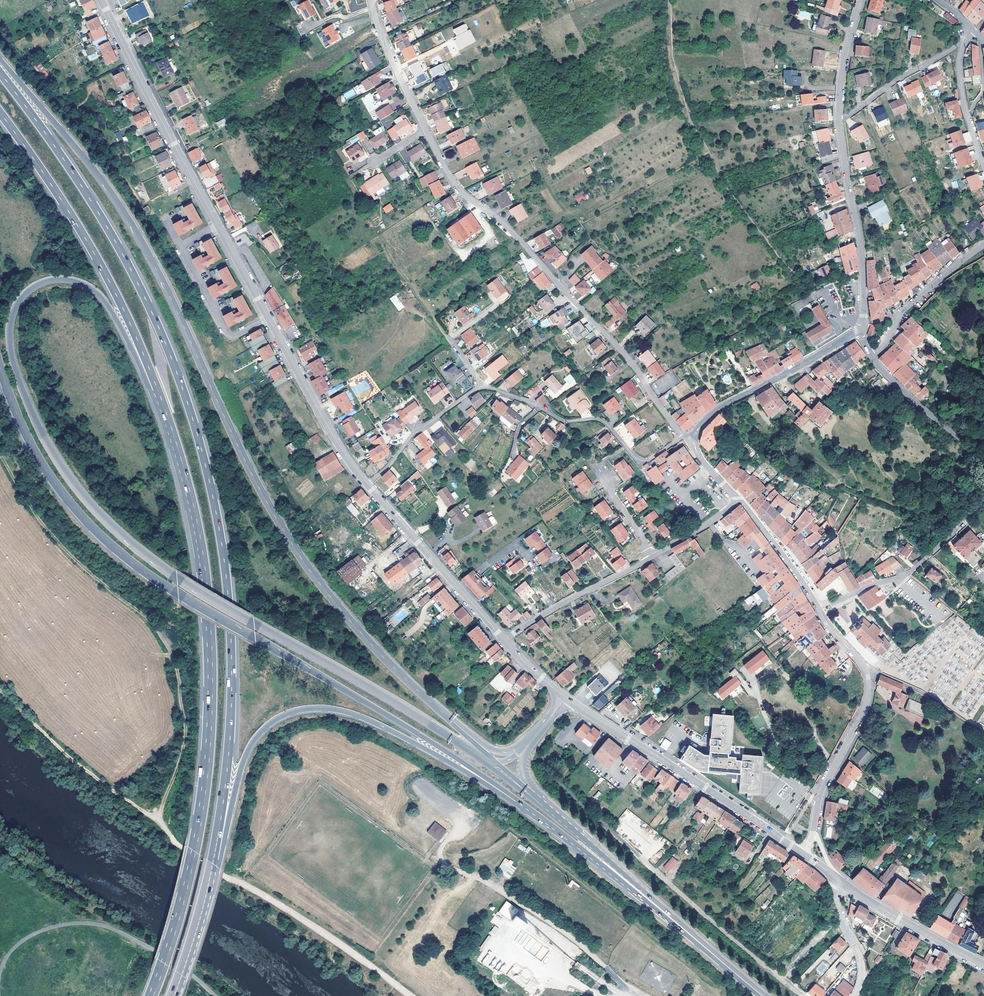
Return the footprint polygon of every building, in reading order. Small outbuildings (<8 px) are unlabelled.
[(92,0),(80,0),(88,18),(94,15),(91,8),(95,6),(92,0)] [(393,0),(392,0),(383,3),(387,13),(396,9),(395,6),(393,0)] [(839,0),(827,0),(823,12),(836,16),(838,12),(835,11),(837,5),(839,0)] [(882,0),(870,0),(868,10),(878,13),(882,0)] [(966,17),(980,1),(981,0),(967,0),(966,0),(958,0),(956,2),(961,6),(958,9),(962,13),(966,17)] [(304,1),(295,6),(303,20),(312,14),(304,1)] [(983,15),(983,6),(980,1),(966,17),(968,20),(974,26),(983,15)] [(148,16),(142,4),(129,11),(131,16),(134,23),(148,16)] [(402,21),(396,9),(387,13),(386,14),(388,19),(389,18),(391,22),(392,25),(402,21)] [(131,16),(129,11),(126,12),(132,24),(134,23),(131,16)] [(941,17),(953,25),(956,21),(952,17),(946,12),(941,17)] [(820,15),(819,16),(817,23),(817,22),(814,33),(825,36),(827,29),(826,29),(827,25),(829,19),(829,18),(820,15)] [(90,32),(101,27),(97,18),(86,23),(90,32)] [(886,22),(866,19),(864,33),(876,34),(876,31),(878,31),(880,26),(885,27),(886,22)] [(324,34),(331,29),(332,28),(329,24),(321,29),(324,34)] [(466,24),(453,29),(456,37),(454,38),(458,49),(476,42),(471,29),(469,30),(466,24)] [(101,27),(106,39),(109,38),(103,26),(101,27)] [(96,44),(106,39),(101,27),(90,32),(96,44)] [(335,36),(332,31),(331,29),(324,34),(323,34),(328,44),(337,38),(335,36)] [(915,30),(907,29),(906,36),(911,36),(914,37),(915,34),(915,30)] [(142,46),(151,42),(147,33),(144,34),(143,31),(134,35),(138,43),(140,43),(142,46)] [(410,45),(408,41),(407,39),(408,38),(405,32),(394,37),(395,41),(397,41),(398,43),(397,43),(398,46),(400,51),(410,45)] [(920,38),(915,38),(914,38),(911,38),(910,40),(908,51),(915,52),(918,52),(920,38)] [(100,49),(109,44),(106,39),(96,44),(94,45),(96,49),(99,47),(100,49)] [(103,55),(112,51),(109,44),(100,49),(103,55)] [(979,75),(977,47),(970,45),(972,71),(963,71),(964,77),(971,76),(979,75)] [(868,47),(855,46),(855,56),(867,57),(868,47)] [(377,63),(372,55),(374,54),(371,47),(360,54),(363,60),(360,62),(365,70),(377,63)] [(812,49),(810,67),(821,68),(823,51),(812,49)] [(114,55),(112,51),(103,55),(107,64),(116,60),(114,55)] [(156,64),(164,78),(173,73),(166,59),(156,64)] [(44,79),(49,76),(40,61),(34,65),(44,79)] [(441,64),(429,69),(433,76),(437,74),(439,78),(445,75),(446,75),(441,64)] [(378,81),(376,77),(377,76),(381,74),(379,71),(360,81),(365,90),(379,82),(378,81)] [(805,78),(799,78),(799,76),(800,76),(800,71),(788,71),(788,79),(792,80),(792,86),(805,86),(805,78)] [(929,74),(921,77),(922,79),(925,87),(943,80),(939,71),(931,74),(931,75),(930,76),(929,74)] [(130,88),(122,72),(120,74),(113,77),(117,86),(119,85),(122,92),(123,91),(130,88)] [(423,73),(414,77),(415,79),(414,80),(416,85),(426,80),(423,73)] [(866,73),(860,76),(857,77),(856,76),(854,77),(855,88),(859,87),(860,87),(860,86),(861,85),(862,87),(869,85),(868,77),(866,73)] [(439,78),(433,81),(436,87),(438,87),(439,89),(438,91),(439,93),(441,94),(452,89),(445,75),(439,78)] [(980,83),(979,75),(971,76),(972,84),(980,83)] [(903,88),(907,97),(922,91),(917,81),(913,82),(913,83),(903,88)] [(383,98),(394,93),(392,90),(393,89),(391,85),(389,86),(387,82),(375,89),(377,92),(379,97),(383,98)] [(358,94),(363,90),(359,85),(354,88),(358,94)] [(187,103),(180,88),(169,93),(173,100),(173,101),(177,108),(187,103)] [(343,93),(346,99),(356,94),(353,88),(343,93)] [(372,95),(376,102),(381,100),(379,97),(377,92),(372,95)] [(123,97),(128,108),(132,107),(133,110),(134,112),(140,110),(131,93),(123,97)] [(813,93),(801,94),(801,105),(827,103),(826,97),(813,98),(813,93)] [(120,97),(127,112),(133,110),(132,107),(128,108),(123,97),(123,96),(120,97)] [(893,116),(907,110),(903,101),(895,104),(894,101),(888,104),(893,116)] [(445,116),(442,110),(443,109),(440,102),(430,106),(433,114),(431,115),(435,121),(444,117),(445,116)] [(958,107),(956,102),(945,104),(947,111),(952,109),(954,119),(960,117),(958,107)] [(380,120),(394,112),(389,104),(375,112),(380,120)] [(887,117),(882,107),(871,112),(875,122),(887,117)] [(147,117),(143,108),(140,110),(134,112),(131,114),(137,126),(149,120),(147,117)] [(826,110),(817,110),(814,110),(814,111),(814,120),(826,119),(826,110)] [(399,123),(405,119),(402,114),(396,118),(399,123)] [(182,120),(189,134),(198,130),(194,123),(196,122),(194,118),(192,119),(190,116),(182,120)] [(440,134),(450,129),(444,117),(435,121),(434,122),(440,134)] [(392,127),(398,136),(410,128),(405,119),(399,123),(392,127)] [(869,137),(861,125),(850,131),(854,137),(855,136),(860,144),(869,137)] [(983,140),(983,129),(982,125),(975,127),(977,131),(978,134),(980,141),(983,140)] [(392,127),(385,131),(391,140),(398,136),(392,127)] [(830,141),(826,128),(816,131),(819,144),(827,141),(830,141)] [(464,138),(460,129),(447,135),(451,144),(464,138)] [(963,132),(961,129),(951,133),(953,138),(956,147),(966,143),(965,140),(963,141),(962,137),(964,136),(963,132)] [(363,131),(356,135),(360,141),(367,137),(363,131)] [(967,131),(963,132),(964,136),(962,137),(963,141),(965,140),(966,143),(971,141),(967,131)] [(155,132),(145,137),(151,150),(161,145),(155,132)] [(374,149),(387,140),(381,132),(368,140),(374,149)] [(474,152),(471,146),(475,144),(472,138),(455,146),(462,159),(474,152)] [(831,155),(827,141),(819,144),(817,144),(822,163),(832,160),(830,155),(831,155)] [(419,144),(406,153),(412,162),(425,153),(419,144)] [(349,151),(345,153),(352,164),(357,161),(355,159),(363,155),(357,145),(349,149),(349,151)] [(972,161),(968,147),(954,152),(959,166),(972,161)] [(188,153),(193,162),(200,158),(198,155),(200,154),(199,151),(197,152),(196,151),(198,150),(197,149),(188,153)] [(171,164),(165,152),(155,156),(161,169),(171,164)] [(871,164),(867,152),(854,155),(856,160),(853,161),(855,169),(871,164)] [(959,166),(954,152),(951,154),(956,167),(959,166)] [(391,178),(398,175),(399,176),(406,171),(400,162),(393,167),(392,165),(386,170),(391,178)] [(481,174),(475,162),(465,167),(469,174),(471,179),(481,174)] [(212,167),(209,163),(199,168),(203,176),(204,177),(206,176),(207,178),(215,174),(212,167)] [(825,185),(835,181),(832,174),(831,175),(830,172),(834,170),(831,164),(822,167),(823,169),(822,170),(820,168),(816,169),(819,177),(821,176),(825,185)] [(174,170),(165,175),(162,177),(168,188),(171,187),(180,183),(174,170)] [(438,180),(434,170),(425,175),(427,179),(421,181),(424,187),(429,184),(438,180)] [(375,179),(372,180),(372,179),(365,183),(368,188),(370,192),(375,189),(376,192),(389,184),(382,174),(378,176),(378,175),(374,177),(375,179)] [(875,174),(858,179),(859,184),(866,182),(869,193),(879,189),(878,185),(882,184),(879,176),(876,177),(875,174)] [(966,177),(971,191),(981,187),(977,174),(966,177)] [(482,184),(488,196),(501,189),(495,177),(482,184)] [(438,180),(429,184),(436,197),(445,193),(438,180)] [(825,186),(829,197),(839,193),(835,181),(825,185),(825,186)] [(375,189),(370,192),(371,195),(375,201),(381,197),(379,194),(376,196),(374,193),(376,192),(375,189)] [(574,195),(578,203),(587,199),(583,191),(574,195)] [(494,196),(501,209),(510,204),(504,192),(494,196)] [(829,197),(827,198),(830,204),(842,198),(839,193),(829,197)] [(216,198),(224,213),(232,209),(227,199),(224,194),(216,198)] [(441,201),(448,211),(458,205),(451,195),(441,201)] [(885,211),(887,210),(882,201),(874,205),(871,199),(865,203),(873,217),(874,217),(880,226),(881,225),(882,226),(883,225),(883,224),(890,221),(885,211)] [(201,222),(189,200),(174,208),(181,220),(172,224),(178,235),(201,222)] [(390,203),(382,208),(386,213),(393,208),(390,203)] [(513,214),(517,222),(526,217),(519,204),(508,210),(511,216),(513,214)] [(232,209),(224,213),(229,223),(231,222),(235,229),(244,225),(242,221),(240,223),(235,214),(232,209)] [(823,233),(827,241),(835,237),(850,231),(851,230),(845,210),(831,216),(835,229),(823,233)] [(483,232),(469,213),(446,230),(457,246),(462,247),(483,232)] [(980,225),(974,218),(963,227),(970,237),(978,231),(983,236),(983,235),(983,230),(980,225)] [(562,223),(551,228),(557,239),(565,235),(562,230),(565,228),(562,223)] [(850,231),(835,237),(838,248),(839,252),(845,273),(857,270),(856,262),(856,255),(854,250),(851,238),(850,231)] [(548,244),(543,233),(533,238),(539,249),(548,244)] [(221,257),(209,235),(194,244),(200,255),(192,260),(198,270),(221,257)] [(262,241),(270,253),(279,247),(271,235),(262,241)] [(939,243),(941,246),(949,240),(948,240),(947,237),(939,243)] [(936,239),(926,247),(927,249),(940,266),(945,262),(950,258),(941,246),(939,243),(936,239)] [(941,246),(950,258),(958,253),(949,240),(941,246)] [(566,258),(556,247),(543,252),(556,267),(566,258)] [(579,256),(591,270),(600,262),(592,253),(588,248),(579,256)] [(927,249),(919,255),(930,273),(934,270),(940,266),(927,249)] [(917,284),(924,278),(916,265),(918,264),(913,255),(911,253),(906,256),(911,265),(910,266),(910,268),(906,270),(910,280),(905,284),(908,290),(910,289),(917,284)] [(919,255),(917,253),(913,255),(918,264),(916,265),(924,278),(927,275),(930,273),(919,255)] [(950,258),(953,262),(956,258),(959,255),(958,253),(950,258)] [(611,271),(620,264),(617,262),(608,256),(602,261),(606,265),(611,271)] [(597,283),(611,271),(606,265),(604,267),(600,262),(591,270),(591,271),(593,274),(590,276),(590,278),(594,282),(597,279),(598,279),(595,281),(597,283)] [(229,271),(224,264),(209,272),(215,283),(207,288),(213,298),(236,285),(229,271)] [(868,269),(866,269),(867,291),(872,291),(879,286),(874,264),(868,264),(868,269)] [(823,275),(825,278),(831,275),(826,265),(818,269),(821,276),(823,275)] [(297,267),(289,272),(291,276),(298,273),(301,277),(303,276),(297,267)] [(551,285),(536,267),(532,272),(529,274),(541,289),(545,286),(546,288),(551,285)] [(883,283),(884,283),(888,281),(884,267),(879,268),(880,272),(878,272),(883,283)] [(578,281),(573,275),(567,280),(572,287),(578,281)] [(495,278),(486,285),(490,290),(491,289),(494,293),(493,294),(496,298),(506,291),(495,278)] [(887,288),(891,303),(894,302),(897,300),(892,287),(890,279),(888,281),(884,283),(887,288)] [(892,287),(897,300),(903,297),(908,294),(907,291),(908,290),(905,284),(903,281),(895,285),(892,287)] [(582,282),(574,289),(581,296),(589,290),(582,282)] [(751,285),(755,291),(760,288),(756,282),(751,285)] [(883,283),(879,286),(884,301),(885,307),(889,305),(891,303),(887,288),(884,283),(883,283)] [(874,301),(875,303),(884,301),(879,286),(872,291),(874,301)] [(270,293),(265,295),(284,329),(286,328),(294,324),(274,290),(270,293)] [(240,292),(225,300),(231,311),(223,316),(229,327),(252,314),(240,292)] [(398,311),(404,308),(396,294),(390,298),(398,311)] [(545,295),(537,301),(545,310),(553,304),(545,295)] [(614,298),(604,306),(613,316),(614,317),(609,322),(607,321),(604,324),(607,328),(623,314),(616,306),(618,305),(617,301),(614,298)] [(872,298),(868,298),(871,320),(873,319),(878,317),(875,303),(874,301),(872,301),(872,298)] [(875,303),(878,317),(881,316),(884,315),(882,308),(885,307),(884,301),(875,303)] [(568,311),(575,307),(570,303),(562,307),(566,313),(563,315),(564,317),(569,313),(568,311)] [(798,310),(801,315),(811,309),(808,304),(798,310)] [(466,305),(457,311),(461,315),(469,309),(466,305)] [(616,306),(623,314),(624,312),(618,305),(616,306)] [(810,343),(832,330),(827,321),(826,321),(816,306),(811,309),(820,324),(807,333),(805,334),(810,343)] [(547,317),(554,329),(567,322),(564,317),(563,315),(566,313),(562,307),(547,317)] [(467,315),(470,319),(474,316),(474,315),(476,313),(474,311),(472,312),(469,309),(461,315),(463,318),(467,315)] [(654,324),(645,315),(636,325),(641,330),(640,332),(643,334),(654,324)] [(927,334),(910,317),(907,320),(904,323),(922,341),(925,337),(927,334)] [(542,328),(550,324),(547,318),(539,322),(542,328)] [(922,341),(904,323),(900,327),(904,331),(901,334),(916,347),(922,341)] [(517,336),(520,334),(514,326),(511,328),(517,336)] [(263,334),(260,328),(249,334),(252,339),(248,341),(254,352),(258,350),(264,361),(262,363),(258,366),(262,372),(265,375),(269,372),(274,383),(271,385),(275,390),(279,387),(287,382),(284,376),(286,375),(280,365),(278,365),(273,355),(274,354),(268,344),(267,345),(261,335),(263,334)] [(463,339),(469,347),(478,340),(473,332),(470,328),(460,335),(463,339)] [(591,332),(585,336),(588,340),(594,335),(591,332)] [(931,340),(934,337),(928,333),(927,334),(925,337),(930,342),(931,340)] [(916,347),(901,334),(896,338),(893,342),(894,343),(909,356),(916,347)] [(939,347),(941,343),(934,337),(931,340),(939,347)] [(596,339),(588,346),(596,354),(603,347),(596,339)] [(311,350),(316,348),(312,341),(308,343),(306,340),(296,345),(302,355),(304,354),(307,359),(314,356),(311,350)] [(479,345),(478,344),(471,350),(479,361),(491,352),(486,344),(485,345),(483,342),(479,345)] [(865,357),(855,342),(848,346),(845,348),(856,364),(857,363),(861,360),(865,357)] [(760,357),(771,375),(784,368),(781,363),(778,365),(774,359),(778,357),(779,358),(782,356),(788,352),(784,343),(767,353),(766,354),(768,359),(765,361),(763,356),(760,357)] [(909,356),(894,343),(889,348),(887,351),(898,362),(902,358),(907,362),(911,358),(909,356)] [(745,352),(744,352),(750,361),(753,361),(762,375),(765,379),(768,377),(771,375),(760,357),(763,356),(766,354),(767,353),(763,344),(747,351),(746,350),(744,350),(745,352)] [(798,350),(797,351),(795,348),(789,352),(791,355),(783,359),(782,360),(780,361),(781,363),(784,368),(796,361),(802,357),(798,350)] [(856,364),(845,348),(840,352),(834,355),(847,371),(856,364)] [(258,350),(254,352),(262,363),(264,361),(258,350)] [(639,361),(645,368),(653,361),(644,350),(636,357),(636,358),(639,361)] [(898,362),(887,351),(878,359),(882,363),(890,372),(892,375),(902,385),(914,375),(903,365),(904,364),(907,362),(902,358),(898,362)] [(844,378),(849,374),(847,371),(834,355),(831,357),(829,359),(844,378)] [(327,372),(319,357),(308,363),(308,364),(311,368),(313,373),(316,377),(316,378),(312,380),(315,384),(313,385),(317,391),(318,390),(320,395),(325,392),(330,389),(322,375),(327,372)] [(618,371),(609,359),(603,362),(601,364),(610,377),(618,371)] [(844,378),(829,359),(826,360),(823,363),(820,365),(825,372),(826,373),(830,371),(839,382),(844,378)] [(492,375),(501,368),(498,363),(494,366),(492,364),(484,369),(489,376),(492,375)] [(646,369),(654,379),(663,373),(655,363),(646,369)] [(457,370),(454,365),(451,367),(450,366),(445,370),(447,373),(447,375),(448,378),(450,378),(452,381),(456,379),(458,382),(465,377),(460,371),(459,372),(457,370)] [(825,372),(820,365),(815,368),(811,371),(816,378),(818,377),(819,378),(822,375),(825,372)] [(522,378),(516,370),(504,379),(511,387),(522,378)] [(269,372),(265,375),(271,385),(274,383),(269,372)] [(814,382),(807,374),(805,376),(802,378),(808,385),(809,386),(814,382)] [(549,387),(558,381),(552,375),(544,382),(549,387)] [(761,381),(758,376),(754,378),(752,375),(748,377),(746,378),(751,386),(757,383),(761,381)] [(824,393),(826,395),(834,387),(822,375),(819,378),(818,377),(816,378),(817,379),(814,382),(824,393)] [(914,375),(902,385),(904,387),(908,390),(914,384),(918,380),(914,375)] [(808,385),(802,378),(794,385),(794,387),(796,389),(800,393),(808,385)] [(351,388),(356,396),(370,387),(365,380),(351,388)] [(678,391),(688,385),(685,380),(675,386),(678,391)] [(448,391),(442,381),(426,392),(433,402),(437,399),(436,398),(440,395),(440,396),(448,391)] [(563,387),(558,381),(549,387),(555,394),(563,387)] [(630,381),(620,388),(626,396),(627,396),(629,399),(638,394),(634,389),(635,388),(630,381)] [(819,398),(824,393),(814,382),(809,386),(819,398)] [(914,384),(908,390),(911,393),(914,396),(920,390),(914,384)] [(920,390),(914,396),(919,401),(920,400),(927,392),(924,387),(920,390)] [(548,388),(545,390),(553,398),(556,395),(548,388)] [(775,405),(780,400),(771,388),(764,392),(756,397),(755,398),(768,416),(777,409),(778,411),(780,410),(775,405)] [(674,394),(670,389),(662,395),(666,400),(674,394)] [(568,407),(582,400),(583,398),(584,397),(578,390),(567,398),(566,400),(568,403),(568,406),(568,407)] [(695,396),(705,412),(711,408),(715,405),(705,390),(695,396)] [(353,406),(344,391),(331,398),(335,404),(339,402),(344,411),(353,406)] [(929,394),(927,392),(920,400),(921,401),(922,401),(923,401),(924,401),(925,402),(928,399),(927,397),(928,396),(928,395),(929,394)] [(478,393),(471,397),(473,400),(470,402),(474,408),(484,401),(478,393)] [(810,411),(792,393),(790,396),(787,398),(787,399),(791,403),(800,411),(794,416),(789,411),(785,414),(786,415),(794,423),(798,427),(808,418),(819,427),(823,422),(827,418),(831,412),(826,408),(825,409),(818,402),(810,411)] [(686,414),(692,424),(699,419),(702,415),(705,412),(695,396),(694,394),(689,397),(679,403),(680,405),(686,414)] [(541,395),(534,401),(540,406),(546,401),(541,395)] [(666,400),(662,395),(657,398),(663,406),(668,403),(666,400)] [(620,408),(612,398),(602,405),(609,415),(613,413),(616,411),(620,408)] [(582,401),(582,400),(568,407),(571,410),(574,408),(578,414),(588,407),(584,401),(582,401)] [(780,410),(782,412),(788,406),(786,405),(785,405),(780,400),(775,405),(780,410)] [(419,408),(414,401),(400,411),(397,413),(399,417),(404,424),(407,421),(412,418),(411,417),(414,414),(417,412),(418,409),(419,408)] [(498,404),(494,401),(493,403),(490,408),(491,409),(492,410),(494,413),(499,417),(500,416),(506,408),(499,403),(498,404)] [(680,418),(686,414),(680,405),(674,410),(680,418)] [(466,412),(471,417),(476,412),(472,407),(466,412)] [(506,408),(500,416),(511,425),(513,422),(516,424),(521,419),(507,408),(506,408)] [(674,410),(669,414),(682,431),(687,427),(692,424),(686,414),(680,418),(674,410)] [(725,422),(719,415),(702,431),(699,439),(699,441),(699,443),(704,449),(707,451),(719,440),(717,438),(719,437),(715,433),(725,422)] [(791,426),(794,423),(786,415),(783,418),(791,426)] [(351,416),(343,420),(345,424),(344,424),(350,436),(359,431),(351,416)] [(499,417),(498,418),(500,425),(502,423),(507,428),(511,425),(500,416),(499,417)] [(404,424),(399,417),(395,419),(394,418),(387,423),(386,422),(381,425),(389,437),(394,433),(394,432),(401,428),(401,429),(405,426),(404,424)] [(633,419),(623,426),(628,432),(626,434),(628,437),(630,436),(631,438),(632,438),(633,438),(642,432),(633,419)] [(473,429),(477,425),(471,420),(468,424),(467,423),(459,431),(458,431),(456,433),(463,440),(473,429)] [(549,440),(549,441),(554,436),(545,427),(544,427),(542,429),(542,430),(543,431),(540,435),(543,437),(542,439),(546,443),(549,440)] [(438,446),(444,454),(450,449),(455,445),(442,429),(431,438),(438,446)] [(604,431),(595,436),(599,442),(597,444),(600,447),(608,442),(607,440),(608,438),(609,438),(604,431)] [(318,433),(311,437),(316,443),(323,439),(318,433)] [(429,447),(431,445),(421,433),(413,439),(414,441),(415,440),(423,449),(424,450),(416,457),(423,465),(426,462),(425,460),(434,453),(429,447)] [(524,441),(531,449),(532,448),(527,442),(532,437),(530,435),(524,441)] [(527,442),(532,448),(537,444),(532,437),(527,442)] [(387,448),(383,443),(385,442),(383,439),(374,444),(376,448),(369,452),(372,457),(387,448)] [(285,446),(290,454),(297,450),(292,442),(285,446)] [(358,443),(353,446),(357,452),(362,449),(358,443)] [(530,450),(536,455),(540,452),(539,451),(541,448),(537,444),(532,448),(531,449),(530,450)] [(298,445),(295,447),(300,453),(304,451),(298,445)] [(665,458),(667,461),(670,465),(686,452),(685,450),(683,447),(679,449),(676,451),(669,455),(665,458)] [(676,451),(674,447),(672,448),(671,447),(666,450),(669,455),(676,451)] [(387,448),(372,457),(369,459),(371,462),(374,461),(375,462),(391,453),(388,448),(387,448)] [(424,450),(423,449),(415,456),(416,457),(424,450)] [(454,454),(450,449),(444,454),(448,459),(454,454)] [(665,451),(654,458),(657,462),(659,465),(665,461),(663,458),(667,455),(665,451)] [(674,470),(677,473),(693,462),(689,457),(686,452),(670,465),(673,470),(674,470)] [(324,480),(344,469),(340,464),(334,453),(315,463),(324,480)] [(515,480),(520,474),(529,464),(528,464),(519,456),(513,462),(506,471),(507,472),(510,475),(512,477),(515,480)] [(623,459),(613,466),(616,468),(618,472),(621,476),(624,479),(634,472),(628,465),(623,459)] [(720,461),(715,467),(723,477),(730,485),(743,472),(738,467),(740,464),(741,463),(735,459),(727,467),(720,461)] [(667,461),(664,463),(667,467),(668,468),(670,472),(673,470),(670,465),(667,461)] [(683,481),(698,468),(696,465),(693,462),(677,473),(683,481)] [(664,463),(656,468),(660,473),(668,468),(667,467),(664,463)] [(655,484),(663,477),(660,473),(656,468),(655,467),(655,466),(649,469),(646,472),(655,484)] [(392,474),(388,470),(381,477),(384,481),(385,482),(388,485),(395,479),(393,475),(392,474)] [(408,483),(419,473),(417,470),(405,480),(408,483)] [(582,470),(572,478),(577,485),(582,493),(593,485),(587,478),(582,470)] [(757,477),(758,479),(762,482),(767,477),(768,476),(763,471),(757,477)] [(743,472),(730,485),(732,487),(735,490),(736,489),(749,477),(746,474),(743,472)] [(749,477),(736,489),(739,492),(744,498),(750,492),(747,489),(756,479),(751,475),(749,477)] [(750,492),(744,498),(746,501),(749,504),(760,493),(765,488),(757,480),(756,479),(747,489),(750,492)] [(405,480),(389,495),(392,498),(396,494),(400,500),(413,489),(408,483),(405,480)] [(641,497),(637,500),(635,497),(633,494),(637,491),(632,485),(622,492),(625,495),(629,502),(634,508),(636,511),(646,504),(641,497)] [(437,492),(447,506),(455,501),(446,487),(437,492)] [(362,491),(360,489),(352,497),(359,505),(367,498),(366,496),(362,491)] [(774,499),(778,494),(774,489),(768,494),(774,499)] [(760,493),(749,504),(752,508),(754,511),(764,500),(765,498),(760,493)] [(787,502),(778,494),(774,499),(772,501),(769,505),(759,517),(763,522),(767,526),(779,513),(782,510),(787,502)] [(798,497),(793,494),(787,502),(792,506),(798,497)] [(348,498),(343,503),(354,515),(357,513),(349,503),(351,501),(348,498)] [(597,513),(602,519),(612,511),(607,505),(603,499),(593,507),(597,513)] [(764,500),(754,511),(757,514),(759,517),(769,505),(764,500)] [(779,513),(767,526),(771,531),(774,534),(775,536),(780,540),(788,530),(791,527),(783,520),(788,515),(795,521),(802,513),(792,506),(787,502),(782,510),(784,512),(783,512),(784,513),(782,516),(779,513)] [(742,509),(739,505),(729,514),(723,518),(728,525),(731,523),(732,523),(745,512),(742,509)] [(451,519),(455,524),(456,526),(465,519),(456,506),(448,513),(452,518),(451,519)] [(660,533),(663,537),(669,533),(662,523),(656,527),(654,524),(651,520),(657,516),(653,510),(643,517),(645,520),(647,523),(645,524),(648,528),(650,532),(656,528),(660,533)] [(788,530),(780,540),(781,541),(786,546),(799,532),(802,530),(806,526),(813,518),(804,510),(802,513),(795,521),(793,524),(799,528),(793,534),(788,530)] [(490,523),(486,517),(482,512),(474,518),(478,524),(482,529),(491,523),(490,523)] [(731,523),(728,525),(733,531),(737,527),(748,517),(746,514),(745,512),(732,523),(731,523)] [(381,513),(372,521),(383,534),(392,526),(387,519),(381,513)] [(750,520),(748,517),(737,527),(743,534),(745,536),(748,533),(752,530),(755,534),(759,532),(752,522),(750,520)] [(614,535),(618,542),(628,534),(624,528),(620,522),(609,529),(614,535)] [(724,531),(717,522),(714,525),(720,533),(724,531)] [(808,536),(804,539),(803,538),(791,550),(792,552),(800,563),(819,549),(816,544),(810,548),(808,545),(813,542),(812,541),(817,537),(818,538),(824,531),(820,526),(813,533),(808,536)] [(813,533),(806,526),(802,530),(808,536),(813,533)] [(752,530),(748,533),(753,539),(762,550),(767,546),(768,546),(768,545),(769,545),(767,543),(765,540),(761,535),(759,532),(755,534),(752,530)] [(535,531),(524,539),(530,547),(534,545),(539,553),(536,555),(542,563),(552,555),(543,543),(535,531)] [(952,546),(948,542),(945,545),(955,555),(958,552),(964,558),(980,543),(969,531),(952,546)] [(799,532),(786,546),(787,547),(791,550),(803,538),(803,537),(799,532)] [(748,533),(745,536),(750,542),(753,539),(748,533)] [(743,534),(736,540),(742,547),(748,543),(750,542),(745,536),(743,534)] [(823,553),(837,541),(836,537),(826,545),(820,550),(821,552),(823,553)] [(691,540),(690,538),(679,544),(671,549),(674,553),(674,554),(690,545),(693,550),(695,549),(698,554),(683,566),(685,568),(703,553),(693,539),(691,540)] [(441,555),(449,548),(447,543),(443,546),(444,547),(438,552),(441,555)] [(901,545),(896,551),(904,557),(912,547),(907,543),(904,547),(901,545)] [(589,548),(586,545),(585,544),(578,549),(586,560),(594,553),(590,548),(589,548)] [(759,553),(751,559),(761,571),(778,558),(773,552),(768,545),(768,546),(767,546),(762,550),(759,553)] [(612,557),(616,561),(611,565),(616,570),(625,563),(620,557),(622,556),(619,552),(616,548),(609,553),(612,557)] [(407,553),(409,556),(417,565),(422,562),(413,549),(407,553)] [(575,567),(586,560),(578,549),(568,557),(575,567)] [(819,549),(800,563),(803,566),(805,570),(817,561),(814,557),(815,555),(816,556),(821,552),(820,550),(819,549)] [(558,551),(562,558),(564,559),(567,557),(561,550),(558,551)] [(459,565),(453,558),(454,557),(450,551),(446,553),(443,556),(442,557),(450,565),(451,564),(454,566),(459,565)] [(665,576),(669,580),(685,568),(683,566),(674,554),(674,553),(668,557),(676,567),(665,575),(665,576)] [(359,555),(336,571),(347,585),(364,573),(361,570),(367,566),(365,563),(370,560),(367,555),(362,559),(359,555)] [(894,555),(887,560),(893,570),(900,565),(894,555)] [(407,573),(417,565),(409,556),(406,558),(399,563),(407,573)] [(459,565),(461,564),(459,562),(454,557),(453,558),(459,565)] [(506,563),(514,573),(524,565),(520,559),(516,562),(513,558),(511,560),(506,563)] [(778,558),(761,571),(763,573),(762,574),(759,571),(754,575),(762,587),(775,576),(772,572),(775,570),(778,573),(785,569),(778,558)] [(817,561),(805,570),(819,589),(820,590),(822,588),(830,582),(838,575),(844,584),(849,592),(858,587),(843,562),(830,570),(823,576),(817,569),(822,565),(820,563),(818,560),(817,561)] [(887,560),(874,568),(879,575),(884,572),(886,570),(888,573),(893,570),(887,560)] [(405,574),(407,573),(399,563),(396,565),(404,575),(405,574)] [(659,572),(651,563),(641,571),(649,580),(659,572)] [(391,584),(404,575),(396,565),(384,574),(391,584)] [(417,565),(407,573),(412,580),(422,572),(417,565)] [(929,569),(924,575),(935,583),(940,575),(930,568),(929,569)] [(579,579),(571,569),(561,577),(568,587),(579,579)] [(775,576),(762,587),(750,595),(757,605),(769,596),(774,591),(770,587),(780,579),(784,583),(792,577),(785,569),(778,573),(775,576)] [(473,570),(462,578),(466,583),(469,586),(470,585),(471,587),(473,588),(471,589),(479,598),(485,593),(491,587),(493,585),(486,577),(485,575),(481,579),(479,577),(476,574),(473,570)] [(860,574),(854,578),(859,586),(869,583),(876,581),(869,570),(863,573),(864,574),(861,575),(860,574)] [(387,587),(391,584),(384,574),(380,577),(383,581),(387,587)] [(784,583),(780,586),(787,594),(797,586),(795,583),(795,582),(793,579),(792,577),(784,583)] [(441,584),(436,578),(421,589),(423,591),(429,586),(432,591),(441,584)] [(531,589),(525,581),(515,590),(521,598),(531,589)] [(774,591),(769,596),(774,604),(787,594),(780,586),(774,591)] [(799,589),(797,586),(787,594),(774,604),(771,607),(774,613),(788,602),(801,593),(799,589)] [(430,598),(429,599),(445,618),(459,606),(448,592),(443,587),(430,598)] [(496,592),(491,587),(485,593),(489,598),(496,592)] [(623,603),(625,601),(626,601),(632,609),(641,603),(630,587),(619,594),(617,595),(623,603)] [(878,591),(874,587),(869,590),(858,597),(868,610),(868,609),(885,598),(882,594),(880,591),(879,592),(878,591)] [(788,602),(774,613),(782,622),(794,612),(798,609),(807,603),(803,596),(801,593),(788,602)] [(810,608),(807,603),(798,609),(801,614),(798,617),(794,612),(782,622),(785,626),(789,631),(812,616),(814,615),(812,610),(810,608)] [(595,615),(593,612),(588,604),(574,611),(579,622),(580,623),(595,615)] [(507,627),(520,615),(515,609),(510,614),(504,607),(497,613),(502,619),(502,620),(507,627)] [(454,614),(463,625),(472,619),(470,618),(462,609),(461,608),(454,614)] [(812,616),(789,631),(795,639),(797,641),(817,624),(818,623),(815,620),(812,616)] [(856,621),(852,625),(853,627),(850,630),(858,638),(856,640),(865,648),(869,643),(876,649),(875,649),(881,655),(889,645),(883,637),(880,639),(876,636),(880,631),(872,623),(870,625),(863,618),(857,622),(856,621)] [(549,629),(541,619),(536,624),(538,627),(545,635),(548,639),(550,637),(546,632),(549,629)] [(538,627),(536,624),(535,623),(529,627),(524,631),(526,634),(525,635),(527,638),(529,640),(528,641),(532,645),(540,639),(534,631),(538,627)] [(781,626),(779,624),(770,631),(772,633),(781,626)] [(825,634),(817,624),(797,641),(807,653),(808,654),(809,653),(818,664),(826,673),(835,666),(828,657),(836,649),(833,645),(827,650),(819,640),(825,634)] [(466,633),(479,649),(489,641),(477,625),(466,633)] [(756,628),(753,630),(760,638),(762,637),(756,628)] [(492,644),(489,641),(479,649),(482,652),(492,644)] [(486,651),(491,657),(500,649),(499,647),(495,643),(486,651)] [(500,649),(491,657),(495,661),(504,653),(501,650),(500,649)] [(754,671),(757,675),(773,662),(762,649),(743,663),(751,673),(754,671)] [(570,664),(555,678),(562,686),(573,677),(569,673),(577,666),(575,663),(576,662),(575,661),(570,664)] [(500,674),(509,683),(517,674),(511,669),(508,666),(500,674)] [(717,691),(723,699),(729,694),(728,693),(744,680),(735,669),(729,674),(733,679),(717,691)] [(522,689),(527,683),(531,687),(536,682),(534,680),(529,675),(528,676),(524,672),(520,677),(515,683),(522,689)] [(899,692),(901,685),(893,682),(880,676),(877,684),(896,692),(891,703),(902,707),(905,698),(906,696),(899,692)] [(596,679),(587,688),(588,690),(595,697),(604,689),(596,679)] [(613,689),(611,687),(592,704),(593,706),(595,704),(599,708),(608,700),(605,697),(613,689)] [(625,715),(632,723),(642,714),(635,706),(636,705),(627,696),(626,698),(624,696),(625,695),(624,693),(622,694),(612,703),(624,716),(625,715)] [(509,704),(513,699),(510,695),(505,700),(509,704)] [(908,699),(904,708),(921,716),(925,706),(908,699)] [(734,715),(713,713),(711,737),(710,737),(709,744),(710,744),(709,752),(704,752),(689,743),(683,752),(685,753),(681,759),(698,770),(702,770),(701,771),(725,773),(725,771),(740,772),(739,790),(759,793),(763,755),(742,753),(742,758),(736,757),(736,754),(729,754),(729,751),(730,751),(731,746),(734,715)] [(650,737),(661,727),(660,725),(651,717),(641,727),(650,737)] [(575,733),(590,745),(600,734),(593,728),(592,729),(583,722),(575,733)] [(608,738),(593,756),(608,768),(623,750),(615,744),(608,738)] [(671,741),(665,738),(660,746),(666,749),(671,741)] [(736,757),(742,758),(742,753),(743,747),(731,746),(730,751),(729,751),(729,754),(736,754),(736,757)] [(864,748),(855,759),(862,764),(871,754),(864,748)] [(637,774),(648,761),(644,758),(631,750),(626,756),(621,762),(637,774)] [(593,756),(592,758),(606,770),(608,768),(593,756)] [(840,774),(836,781),(846,788),(852,779),(854,776),(855,776),(859,771),(849,761),(840,774)] [(640,774),(649,781),(657,771),(648,765),(640,774)] [(660,783),(667,774),(662,770),(660,770),(654,778),(660,783)] [(639,776),(637,774),(630,782),(632,784),(639,776)] [(668,775),(667,774),(660,783),(648,797),(653,801),(654,800),(653,799),(657,794),(656,793),(659,788),(662,785),(665,787),(673,777),(668,775)] [(673,777),(665,787),(671,791),(678,781),(673,777)] [(675,793),(684,799),(688,793),(691,789),(682,784),(680,783),(674,792),(675,793)] [(875,785),(870,790),(878,798),(883,793),(875,785)] [(691,789),(688,793),(697,799),(699,795),(691,789)] [(599,791),(593,796),(596,799),(602,794),(599,791)] [(674,796),(682,802),(684,799),(675,793),(674,796)] [(694,806),(701,811),(708,801),(706,800),(701,796),(694,806)] [(708,801),(701,811),(704,813),(708,816),(715,805),(713,804),(708,801)] [(824,812),(823,819),(834,821),(836,808),(844,811),(846,805),(836,803),(825,801),(824,812)] [(721,809),(715,805),(708,816),(706,820),(709,822),(710,820),(709,819),(710,817),(711,818),(715,820),(716,821),(723,811),(721,809)] [(720,834),(721,835),(727,828),(733,818),(728,814),(723,811),(716,821),(718,822),(722,825),(725,827),(721,831),(722,832),(720,834)] [(699,814),(694,822),(696,823),(697,822),(698,823),(702,816),(699,814)] [(733,818),(727,828),(735,833),(731,838),(732,840),(731,842),(733,843),(741,833),(737,831),(738,829),(742,823),(740,822),(733,818)] [(437,819),(431,829),(442,837),(449,828),(437,819)] [(896,831),(888,839),(895,846),(903,838),(896,831)] [(752,846),(746,842),(747,841),(743,839),(736,849),(746,856),(752,846)] [(763,848),(768,852),(774,844),(770,841),(768,840),(763,848)] [(887,840),(870,859),(875,863),(877,865),(889,852),(894,847),(887,840)] [(774,844),(768,852),(774,856),(780,848),(777,846),(774,844)] [(768,852),(763,848),(758,856),(762,859),(764,855),(766,856),(768,852)] [(783,850),(780,848),(774,856),(783,862),(788,856),(785,854),(786,852),(783,850)] [(746,856),(736,849),(734,852),(745,858),(746,856)] [(833,849),(828,854),(829,857),(838,869),(846,862),(833,849)] [(857,860),(862,865),(867,861),(862,855),(857,860)] [(673,856),(664,865),(669,870),(677,861),(673,856)] [(794,875),(805,864),(798,860),(792,856),(790,858),(785,863),(781,867),(783,869),(788,874),(786,877),(789,879),(794,875)] [(504,857),(497,873),(511,878),(516,867),(512,865),(513,861),(504,857)] [(881,876),(877,881),(883,885),(887,881),(900,863),(895,859),(881,876)] [(859,871),(851,879),(860,887),(866,892),(872,895),(875,897),(883,885),(877,881),(867,873),(873,866),(867,861),(859,871)] [(803,881),(813,870),(805,864),(794,875),(795,876),(801,882),(803,881)] [(925,876),(916,869),(913,873),(922,879),(925,876)] [(818,885),(824,880),(819,875),(813,870),(803,881),(813,890),(818,885)] [(888,889),(880,900),(909,917),(922,893),(916,888),(914,891),(906,885),(896,878),(888,889)] [(911,878),(906,885),(914,891),(916,888),(919,884),(911,878)] [(576,891),(580,886),(572,880),(568,884),(576,891)] [(925,888),(919,884),(916,888),(922,893),(925,888)] [(936,916),(929,928),(936,932),(945,937),(961,910),(968,898),(965,896),(952,918),(953,918),(950,923),(938,917),(936,916)] [(857,906),(850,903),(847,915),(849,917),(851,914),(854,916),(862,921),(867,913),(868,911),(858,905),(857,906)] [(961,910),(945,937),(950,940),(957,944),(964,932),(958,928),(960,924),(967,913),(961,910)] [(867,913),(862,921),(870,926),(875,918),(867,913)] [(527,922),(518,916),(514,920),(523,927),(527,922)] [(858,925),(862,921),(854,916),(852,920),(858,925)] [(490,932),(494,935),(499,929),(495,926),(490,932)] [(964,932),(957,944),(971,951),(972,951),(975,946),(971,944),(972,942),(973,941),(976,933),(966,928),(964,932)] [(918,939),(905,932),(895,947),(907,955),(918,939)] [(846,943),(839,937),(831,944),(838,951),(846,943)] [(838,951),(831,944),(827,949),(834,955),(838,951)] [(574,958),(578,953),(568,946),(564,951),(574,958)] [(932,950),(931,953),(936,956),(934,960),(932,965),(933,965),(938,968),(945,954),(933,948),(932,950)] [(913,965),(911,968),(920,974),(923,969),(929,957),(930,955),(927,953),(923,960),(914,955),(911,960),(913,961),(911,964),(913,965)] [(872,963),(875,965),(881,958),(876,955),(872,963)] [(929,957),(923,969),(929,972),(933,965),(932,965),(934,960),(929,957)] [(835,968),(841,972),(845,967),(840,963),(835,968)] [(812,995),(824,995),(827,991),(814,983),(808,993),(812,995)] [(838,994),(840,991),(843,988),(839,985),(834,991),(838,994)]
